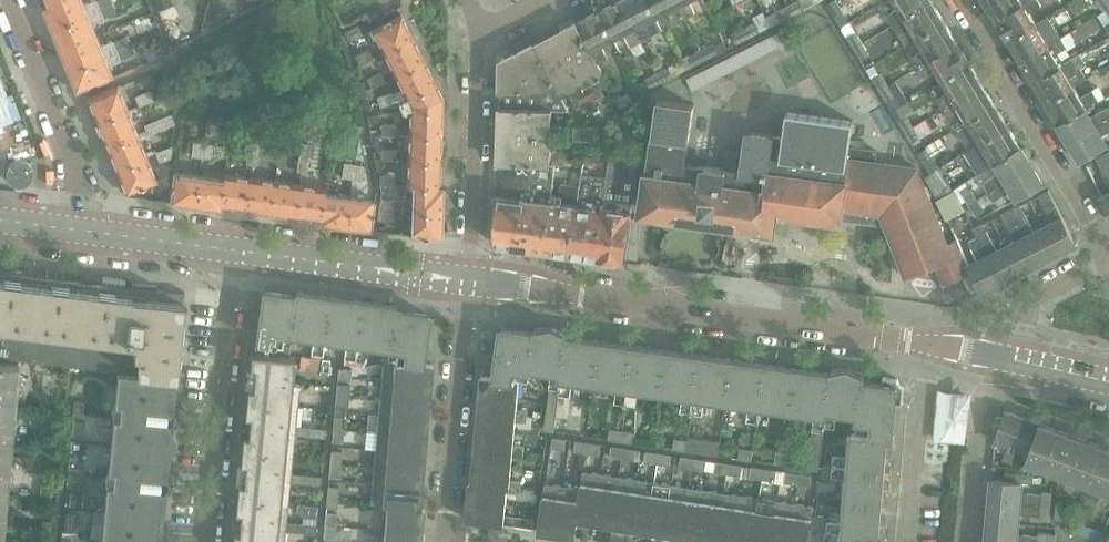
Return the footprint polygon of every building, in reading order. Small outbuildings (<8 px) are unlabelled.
[(81,0),(62,0),(48,6),(42,8),(50,29),(96,11),(92,1),(83,5),(81,0)] [(159,10),(173,4),(171,0),(155,0),(159,10)] [(599,11),(614,40),(625,34),(631,47),(642,41),(621,0),(599,11)] [(642,41),(652,36),(645,24),(657,17),(648,0),(621,0),(642,41)] [(657,17),(668,12),(675,25),(686,19),(676,0),(648,0),(657,17)] [(689,1),(691,0),(676,0),(686,19),(695,14),(689,1)] [(789,6),(793,15),(805,9),(800,0),(789,6)] [(827,4),(834,16),(843,11),(836,0),(834,0),(827,4)] [(887,15),(893,25),(933,1),(932,0),(894,0),(899,8),(887,15)] [(996,20),(1029,0),(984,0),(996,20)] [(996,20),(1009,41),(1036,24),(1030,14),(1042,7),(1038,0),(1029,0),(996,20)] [(1104,11),(1108,7),(1108,1),(1108,0),(1097,0),(1104,11)] [(933,1),(893,25),(899,35),(911,28),(918,38),(945,21),(933,1)] [(789,6),(777,12),(782,21),(793,15),(789,6)] [(210,7),(202,33),(224,22),(210,7)] [(91,23),(99,20),(96,11),(50,29),(59,49),(95,35),(91,23)] [(599,11),(577,23),(598,64),(608,59),(602,46),(614,40),(599,11)] [(401,15),(373,29),(386,54),(414,40),(401,15)] [(1049,45),(1061,37),(1054,26),(1048,17),(1036,24),(1009,41),(1021,62),(1049,45)] [(925,50),(912,57),(918,67),(958,42),(945,21),(918,38),(925,50)] [(603,74),(598,64),(577,23),(556,33),(582,85),(603,74)] [(745,29),(750,37),(760,32),(756,23),(745,29)] [(358,26),(345,32),(349,40),(362,34),(358,26)] [(745,29),(733,35),(737,44),(750,37),(745,29)] [(782,30),(686,79),(692,90),(788,42),(782,30)] [(556,33),(535,44),(562,95),(582,85),(556,33)] [(856,33),(847,38),(854,49),(862,43),(856,33)] [(95,35),(59,49),(67,70),(112,52),(109,43),(100,46),(95,35)] [(1049,45),(1021,62),(1034,82),(1061,66),(1055,56),(1068,48),(1061,37),(1049,45)] [(426,65),(414,40),(386,54),(398,79),(426,65)] [(958,42),(918,67),(924,77),(937,70),(943,80),(970,63),(958,42)] [(862,43),(854,49),(861,60),(869,55),(862,43)] [(502,66),(501,90),(500,107),(552,109),(569,110),(562,95),(535,44),(506,59),(502,66)] [(702,51),(706,59),(718,54),(713,45),(702,51)] [(368,49),(356,56),(360,64),(373,58),(368,49)] [(702,51),(690,57),(695,66),(706,59),(702,51)] [(116,61),(112,52),(67,70),(76,91),(84,88),(112,76),(107,64),(116,61)] [(1061,66),(1034,82),(1047,103),(1074,86),(1067,76),(1080,68),(1074,58),(1061,66)] [(970,63),(943,80),(950,92),(938,99),(943,108),(983,84),(970,63)] [(443,97),(426,65),(398,79),(411,104),(443,97)] [(658,73),(663,82),(674,76),(669,68),(658,73)] [(380,72),(367,79),(372,87),(373,87),(384,81),(380,72)] [(658,73),(646,80),(650,88),(663,82),(658,73)] [(881,74),(873,79),(880,90),(888,85),(881,74)] [(983,84),(943,108),(950,119),(962,111),(969,122),(996,105),(983,84)] [(888,85),(880,90),(886,101),(895,96),(888,85)] [(88,98),(98,121),(127,110),(118,86),(88,98)] [(1074,86),(1047,103),(1060,125),(1085,109),(1099,100),(1094,91),(1081,98),(1074,86)] [(372,87),(364,91),(368,99),(374,96),(373,87),(372,87)] [(150,91),(136,96),(140,106),(154,100),(150,91)] [(391,94),(378,101),(383,110),(396,103),(391,94)] [(411,104),(410,131),(442,131),(443,97),(411,104)] [(682,163),(684,150),(678,149),(679,140),(690,142),(695,105),(658,100),(653,137),(643,211),(755,225),(773,228),(775,210),(840,218),(850,147),(851,139),(851,138),(852,130),(853,130),(854,121),(852,121),(843,120),(841,119),(841,120),(832,119),(832,118),(830,118),(822,117),(820,116),(820,117),(811,116),(811,115),(809,115),(800,114),(798,113),(798,114),(789,113),(789,112),(788,112),(786,120),(787,120),(786,129),(785,129),(784,138),(773,136),(774,135),(748,131),(743,171),(682,163)] [(969,122),(956,130),(962,140),(975,132),(981,143),(1008,126),(996,105),(969,122)] [(500,107),(498,163),(530,164),(550,164),(552,109),(500,107)] [(1070,142),(1108,119),(1108,108),(1108,107),(1090,118),(1085,109),(1060,125),(1070,142)] [(127,110),(98,121),(108,145),(137,133),(127,110)] [(172,114),(158,119),(162,129),(176,124),(172,114)] [(907,116),(898,121),(905,132),(913,127),(907,116)] [(158,119),(145,125),(149,135),(162,129),(158,119)] [(1070,142),(1082,161),(1107,145),(1101,135),(1108,131),(1108,119),(1070,142)] [(1008,126),(981,143),(994,164),(996,163),(1021,147),(1008,126)] [(575,127),(574,141),(596,141),(597,128),(575,127)] [(913,127),(905,132),(912,143),(920,138),(913,127)] [(383,129),(382,139),(396,139),(397,130),(383,129)] [(410,131),(409,159),(441,159),(442,131),(410,131)] [(137,133),(108,145),(117,169),(146,157),(137,133)] [(252,136),(250,150),(260,151),(262,138),(252,136)] [(194,156),(203,157),(205,143),(196,142),(194,156)] [(214,145),(205,143),(203,157),(212,159),(214,145)] [(302,143),(300,157),(309,158),(311,144),(302,143)] [(152,154),(155,163),(170,157),(172,147),(152,154)] [(877,151),(850,147),(840,218),(881,224),(881,222),(885,223),(905,275),(906,276),(937,264),(940,263),(944,272),(944,273),(946,273),(946,272),(953,269),(957,278),(958,278),(973,272),(969,265),(956,240),(947,244),(930,198),(931,193),(926,186),(917,184),(919,173),(915,167),(876,162),(877,151)] [(996,163),(1001,172),(984,183),(989,191),(1032,165),(1021,147),(996,163)] [(927,149),(918,154),(925,165),(934,160),(927,149)] [(250,150),(248,164),(258,165),(260,151),(250,150)] [(382,154),(381,164),(396,164),(396,155),(382,154)] [(1105,174),(1108,172),(1108,163),(1105,155),(1097,159),(1105,174)] [(603,210),(598,258),(625,262),(640,158),(626,156),(625,164),(610,162),(609,167),(603,210)] [(146,157),(117,169),(127,193),(156,181),(146,157)] [(300,157),(298,170),(308,172),(309,158),(300,157)] [(409,159),(408,186),(413,186),(440,186),(441,159),(409,159)] [(7,170),(7,172),(9,172),(10,178),(12,182),(17,184),(22,184),(27,183),(30,179),(31,174),(33,174),(33,173),(33,171),(33,169),(32,166),(31,165),(30,164),(29,163),(28,162),(25,161),(23,160),(21,160),(18,160),(16,160),(14,161),(12,162),(11,163),(10,164),(9,165),(8,167),(7,169),(7,170)] [(346,163),(344,177),(353,178),(355,164),(346,163)] [(498,163),(497,195),(520,198),(520,185),(529,186),(530,164),(498,163)] [(355,164),(353,178),(363,180),(365,166),(355,164)] [(577,206),(571,254),(598,258),(603,210),(609,167),(584,164),(578,206),(577,206)] [(1032,165),(989,191),(994,200),(1012,189),(1018,199),(1043,184),(1032,165)] [(930,173),(925,176),(938,198),(939,200),(955,191),(954,189),(941,167),(930,173)] [(170,202),(195,206),(200,175),(175,171),(170,202)] [(222,205),(246,209),(251,177),(225,174),(225,178),(222,205)] [(200,175),(195,206),(221,210),(222,205),(225,178),(200,175)] [(381,175),(381,185),(395,185),(395,175),(381,175)] [(276,181),(251,177),(246,209),(271,212),(276,181)] [(271,212),(296,216),(301,184),(276,181),(271,212)] [(301,184),(296,216),(321,219),(326,192),(327,188),(301,184)] [(970,185),(962,191),(969,203),(978,198),(970,185)] [(413,186),(412,211),(444,212),(444,186),(440,186),(413,186)] [(955,191),(939,200),(949,219),(966,210),(955,191)] [(320,224),(346,227),(351,196),(326,192),(321,219),(320,224)] [(497,195),(496,244),(500,244),(523,247),(524,235),(520,234),(521,225),(522,216),(524,199),(520,198),(497,195)] [(351,196),(346,227),(371,231),(376,200),(351,196)] [(978,198),(969,203),(977,216),(986,211),(978,198)] [(524,235),(523,247),(544,250),(551,202),(524,199),(522,216),(521,225),(520,234),(524,235)] [(381,200),(378,219),(392,221),(395,202),(381,200)] [(551,202),(544,250),(571,254),(577,206),(551,202)] [(412,211),(411,236),(412,237),(443,238),(444,212),(412,211)] [(1063,217),(1044,227),(1058,254),(1077,244),(1063,217)] [(1044,227),(1025,237),(1039,263),(1058,254),(1044,227)] [(1025,237),(1007,246),(1020,273),(1039,263),(1025,237)] [(1007,246),(988,256),(1001,282),(1020,273),(1007,246)] [(988,256),(969,265),(973,272),(983,292),(1001,282),(988,256)] [(0,272),(0,328),(5,329),(6,330),(6,335),(0,334),(0,356),(118,370),(118,371),(177,377),(185,292),(132,289),(54,279),(25,275),(0,272)] [(292,333),(296,295),(264,291),(261,311),(257,341),(255,351),(256,351),(256,352),(288,356),(288,355),(288,354),(289,346),(290,346),(292,333)] [(313,343),(312,353),(323,354),(325,338),(330,297),(297,292),(296,295),(292,333),(318,337),(313,343)] [(345,357),(344,364),(354,365),(363,301),(330,297),(325,338),(351,341),(346,348),(345,357)] [(396,309),(397,306),(363,301),(354,365),(364,366),(365,360),(366,360),(367,350),(364,343),(390,347),(396,309)] [(390,347),(388,359),(422,363),(428,314),(396,309),(390,347)] [(552,377),(550,387),(561,388),(569,337),(569,333),(553,325),(535,329),(535,332),(531,367),(557,371),(552,377)] [(502,327),(496,378),(519,381),(529,381),(531,367),(535,332),(502,327)] [(561,388),(560,393),(570,395),(572,385),(569,378),(595,381),(601,341),(569,337),(561,388)] [(634,346),(601,341),(595,381),(622,385),(617,391),(616,401),(626,402),(634,346)] [(634,346),(626,402),(636,404),(638,394),(634,387),(661,390),(667,350),(634,346)] [(683,400),(682,410),(692,411),(700,355),(667,350),(661,390),(688,394),(683,400)] [(288,356),(256,352),(252,352),(233,541),(277,541),(278,530),(291,531),(292,522),(279,521),(283,481),(295,482),(296,474),(284,472),(288,434),(300,435),(301,426),(289,425),(295,356),(288,356)] [(727,399),(733,360),(700,355),(692,411),(702,413),(704,403),(700,396),(727,399)] [(433,364),(422,363),(388,359),(385,359),(383,377),(431,382),(433,364)] [(749,409),(747,419),(758,420),(765,364),(733,360),(727,399),(754,403),(749,409)] [(10,450),(18,364),(1,362),(0,361),(0,449),(10,450)] [(765,364),(758,420),(768,422),(769,412),(766,405),(793,408),(799,369),(765,364)] [(833,408),(859,412),(861,412),(865,381),(866,375),(850,367),(832,370),(831,373),(825,424),(835,425),(836,416),(833,408)] [(339,368),(338,379),(351,380),(352,369),(339,368)] [(815,418),(813,428),(824,429),(825,424),(831,373),(799,369),(793,408),(820,412),(815,418)] [(176,408),(175,408),(178,377),(177,377),(118,371),(115,404),(121,405),(120,417),(114,416),(111,444),(170,450),(173,425),(175,425),(176,425),(178,408),(176,408)] [(482,376),(481,394),(518,397),(519,381),(496,378),(482,376)] [(383,377),(381,395),(430,400),(431,382),(383,377)] [(865,381),(861,412),(859,412),(857,433),(893,436),(896,404),(903,404),(904,387),(903,387),(898,381),(898,379),(884,377),(883,384),(865,381)] [(337,384),(336,395),(350,396),(350,385),(337,384)] [(550,387),(548,401),(559,402),(560,393),(561,388),(550,387)] [(481,394),(479,412),(516,415),(517,410),(518,397),(481,394)] [(939,413),(936,439),(950,440),(965,441),(969,397),(940,394),(939,413)] [(336,395),(335,406),(349,407),(350,396),(336,395)] [(381,395),(380,413),(428,418),(430,400),(381,395)] [(75,400),(74,412),(83,413),(84,401),(75,400)] [(548,401),(546,416),(557,417),(559,402),(548,401)] [(1006,411),(995,441),(1007,445),(1013,447),(1024,417),(1006,411)] [(479,412),(478,429),(515,433),(516,422),(516,415),(479,412)] [(380,413),(378,431),(426,436),(428,418),(380,413)] [(334,415),(333,428),(347,429),(348,416),(334,415)] [(546,416),(544,430),(555,432),(557,417),(546,416)] [(1041,423),(1024,417),(1013,447),(1019,449),(1030,454),(1041,423)] [(1057,471),(1055,475),(1058,476),(1073,435),(1041,423),(1030,454),(1028,460),(1057,471)] [(313,436),(314,427),(301,426),(300,435),(313,436)] [(326,437),(327,429),(314,427),(313,436),(326,437)] [(333,428),(332,441),(345,443),(347,429),(333,428)] [(813,428),(811,442),(822,443),(824,429),(813,428)] [(478,429),(476,447),(513,450),(514,445),(515,433),(478,429)] [(610,429),(608,440),(621,442),(623,431),(610,429)] [(378,431),(376,449),(425,454),(426,436),(378,431)] [(636,433),(623,431),(621,442),(634,444),(636,433)] [(751,445),(753,433),(742,432),(741,443),(751,445)] [(835,457),(834,468),(891,473),(895,436),(893,436),(857,433),(854,436),(851,464),(845,458),(835,457)] [(1062,473),(1091,483),(1104,447),(1073,435),(1058,476),(1061,477),(1062,473)] [(553,437),(551,448),(565,450),(566,439),(553,437)] [(688,440),(686,451),(720,456),(722,442),(689,437),(688,440)] [(673,449),(686,451),(688,440),(675,438),(673,449)] [(574,452),(587,454),(589,443),(576,441),(574,452)] [(811,442),(809,455),(820,457),(822,443),(811,442)] [(602,445),(589,443),(587,454),(600,456),(602,445)] [(170,476),(168,476),(170,450),(111,444),(108,472),(114,472),(113,484),(107,484),(104,511),(164,517),(166,492),(168,492),(168,493),(169,493),(171,475),(170,475),(170,476)] [(1013,447),(1007,445),(1002,459),(1013,464),(1019,449),(1013,447)] [(610,457),(622,459),(624,448),(612,446),(610,457)] [(476,447),(475,465),(512,468),(513,457),(513,450),(476,447)] [(1104,447),(1091,483),(1108,490),(1108,448),(1104,447)] [(624,448),(622,459),(635,461),(637,450),(624,448)] [(741,448),(739,459),(752,461),(754,450),(741,448)] [(2,537),(10,450),(0,449),(0,537),(2,537)] [(376,449),(375,467),(423,472),(425,454),(376,449)] [(777,450),(775,463),(786,465),(788,452),(777,450)] [(331,451),(330,464),(343,465),(345,452),(331,451)] [(644,462),(657,464),(659,453),(646,451),(644,462)] [(825,451),(823,477),(833,478),(835,452),(825,451)] [(659,453),(657,464),(670,466),(672,455),(659,453)] [(809,455),(808,469),(819,471),(820,457),(809,455)] [(679,467),(692,469),(694,458),(681,456),(679,467)] [(694,458),(692,469),(705,471),(707,460),(694,458)] [(715,473),(728,474),(729,463),(716,461),(715,473)] [(729,463),(728,474),(741,476),(742,465),(729,463)] [(330,464),(329,477),(342,478),(343,465),(330,464)] [(475,465),(473,482),(508,486),(510,487),(511,481),(512,468),(475,465)] [(375,467),(373,485),(422,490),(423,472),(375,467)] [(751,467),(750,478),(763,480),(764,469),(751,467)] [(850,475),(847,502),(888,506),(891,473),(834,468),(833,478),(843,479),(850,475)] [(777,470),(764,469),(763,480),(776,482),(777,470)] [(578,520),(595,523),(602,474),(584,472),(582,489),(578,520)] [(785,483),(798,485),(799,474),(786,472),(785,483)] [(1005,473),(1004,480),(1022,482),(1033,483),(1034,476),(1005,473)] [(308,484),(309,475),(296,474),(295,482),(308,484)] [(602,474),(595,523),(613,526),(620,477),(602,474)] [(799,474),(798,485),(811,487),(812,476),(799,474)] [(321,485),(322,476),(309,475),(308,484),(321,485)] [(620,477),(613,526),(630,528),(637,480),(620,477)] [(992,479),(990,501),(1020,504),(1049,506),(1051,492),(1042,491),(1041,495),(1021,493),(1022,482),(992,479)] [(637,480),(630,528),(648,531),(655,482),(637,480)] [(471,482),(469,501),(506,505),(507,492),(508,486),(473,482),(471,482)] [(672,485),(655,482),(648,531),(665,534),(672,485)] [(42,483),(40,496),(51,497),(52,484),(42,483)] [(539,532),(557,535),(564,487),(546,484),(539,532)] [(373,485),(371,503),(388,505),(419,508),(419,506),(420,506),(422,490),(373,485)] [(690,488),(672,485),(665,534),(683,536),(690,488)] [(328,486),(327,497),(341,498),(341,487),(328,486)] [(564,487),(557,535),(575,538),(578,520),(582,489),(564,487)] [(708,491),(690,488),(683,536),(701,539),(708,491)] [(708,491),(701,539),(718,541),(725,493),(708,491)] [(71,493),(70,506),(82,507),(84,494),(71,493)] [(718,541),(720,541),(736,541),(743,496),(725,493),(718,541)] [(736,541),(754,541),(760,499),(743,496),(736,541)] [(327,497),(326,508),(340,509),(341,498),(327,497)] [(760,499),(754,541),(772,541),(778,501),(760,499)] [(534,520),(505,516),(506,505),(469,501),(467,519),(504,525),(504,524),(533,528),(534,520)] [(772,541),(790,541),(796,504),(778,501),(772,541)] [(990,501),(989,522),(1018,524),(1019,514),(1039,516),(1039,520),(1048,521),(1049,506),(1020,504),(990,501)] [(829,524),(828,532),(884,537),(886,537),(888,506),(847,502),(845,529),(838,525),(829,524)] [(796,504),(790,541),(808,541),(813,507),(796,504)] [(1057,504),(1055,518),(1064,519),(1066,505),(1057,504)] [(388,505),(386,530),(422,533),(424,508),(423,508),(419,508),(388,505)] [(164,517),(104,511),(102,539),(108,540),(108,541),(161,541),(164,517)] [(326,512),(325,525),(338,526),(339,513),(326,512)] [(51,534),(53,521),(42,520),(41,533),(51,534)] [(303,532),(304,523),(292,522),(291,531),(303,532)] [(987,541),(1055,541),(1056,534),(1039,533),(1038,537),(1017,535),(1018,524),(989,522),(987,541)] [(316,533),(317,524),(304,523),(303,532),(316,533)] [(1075,524),(1072,532),(1086,537),(1089,529),(1075,524)] [(325,525),(324,538),(337,539),(338,526),(325,525)] [(422,533),(386,530),(384,541),(421,541),(422,533)] [(842,541),(884,541),(884,537),(828,532),(828,534),(826,533),(826,541),(841,541),(842,541)]
